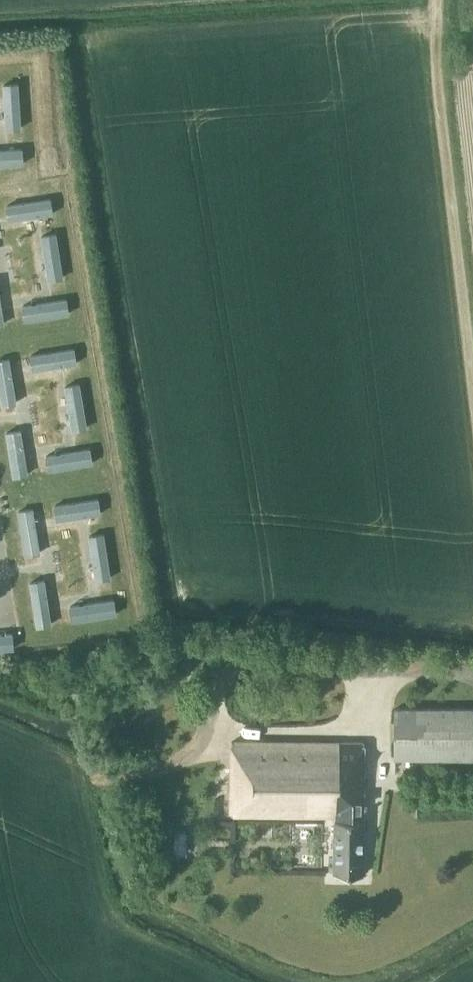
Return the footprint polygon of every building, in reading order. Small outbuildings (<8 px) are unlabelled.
[(5,129),(20,128),(18,81),(2,82),(3,99),(5,129)] [(23,164),(23,149),(6,150),(0,150),(0,165),(23,164)] [(54,212),(51,197),(4,204),(7,220),(43,214),(54,212)] [(48,279),(63,277),(56,231),(41,233),(48,279)] [(70,314),(68,298),(52,300),(21,305),(23,321),(70,314)] [(78,362),(75,347),(28,355),(31,370),(67,364),(78,362)] [(15,403),(10,367),(8,356),(0,357),(0,405),(15,403)] [(72,430),(87,428),(80,382),(65,384),(72,430)] [(11,477),(26,474),(24,460),(19,428),(4,431),(11,477)] [(94,463),(91,448),(75,451),(45,456),(47,470),(94,463)] [(101,512),(99,497),(52,504),(54,519),(91,514),(101,512)] [(23,555),(38,553),(34,517),(32,506),(17,508),(23,555)] [(96,579),(111,577),(103,531),(88,534),(96,579)] [(36,627),(50,624),(48,609),(42,578),(27,581),(36,627)] [(117,613),(115,599),(100,601),(69,606),(71,620),(117,613)] [(14,647),(12,633),(0,633),(0,648),(14,647)] [(392,709),(392,760),(472,759),(472,709),(392,709)] [(359,744),(227,742),(227,817),(331,817),(330,875),(358,875),(359,744)]
